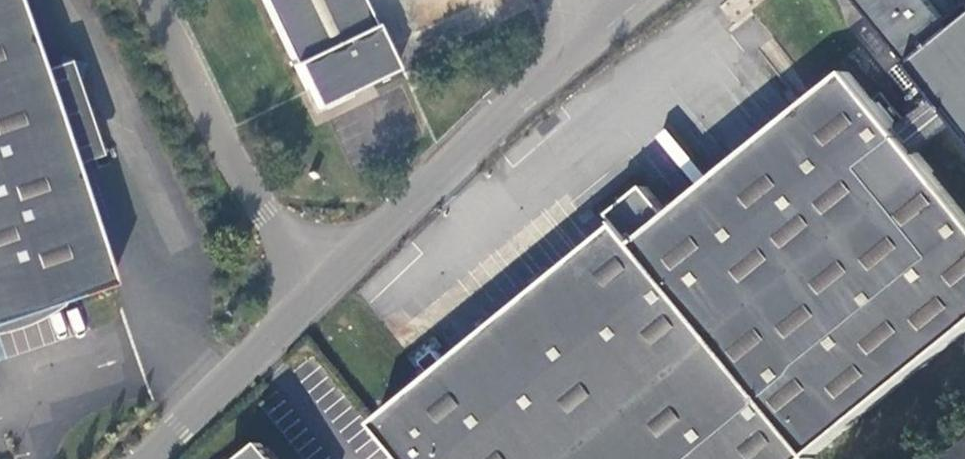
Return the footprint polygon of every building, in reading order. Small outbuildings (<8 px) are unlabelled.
[(99,292),(114,286),(72,167),(38,72),(13,0),(0,0),(0,326),(99,292)] [(314,108),(394,70),(360,0),(262,0),(314,108)] [(896,130),(920,158),(961,124),(964,129),(964,23),(958,29),(934,0),(858,0),(856,1),(936,98),(896,130)] [(38,72),(72,167),(102,156),(68,61),(38,72)] [(405,458),(803,458),(964,326),(964,213),(920,158),(896,130),(846,69),(669,214),(646,185),(611,214),(618,223),(447,364),(433,375),(376,422),(405,458)] [(433,375),(447,364),(434,349),(421,360),(433,375)] [(265,443),(245,458),(279,458),(265,443)] [(946,458),(964,458),(964,444),(946,458)]
